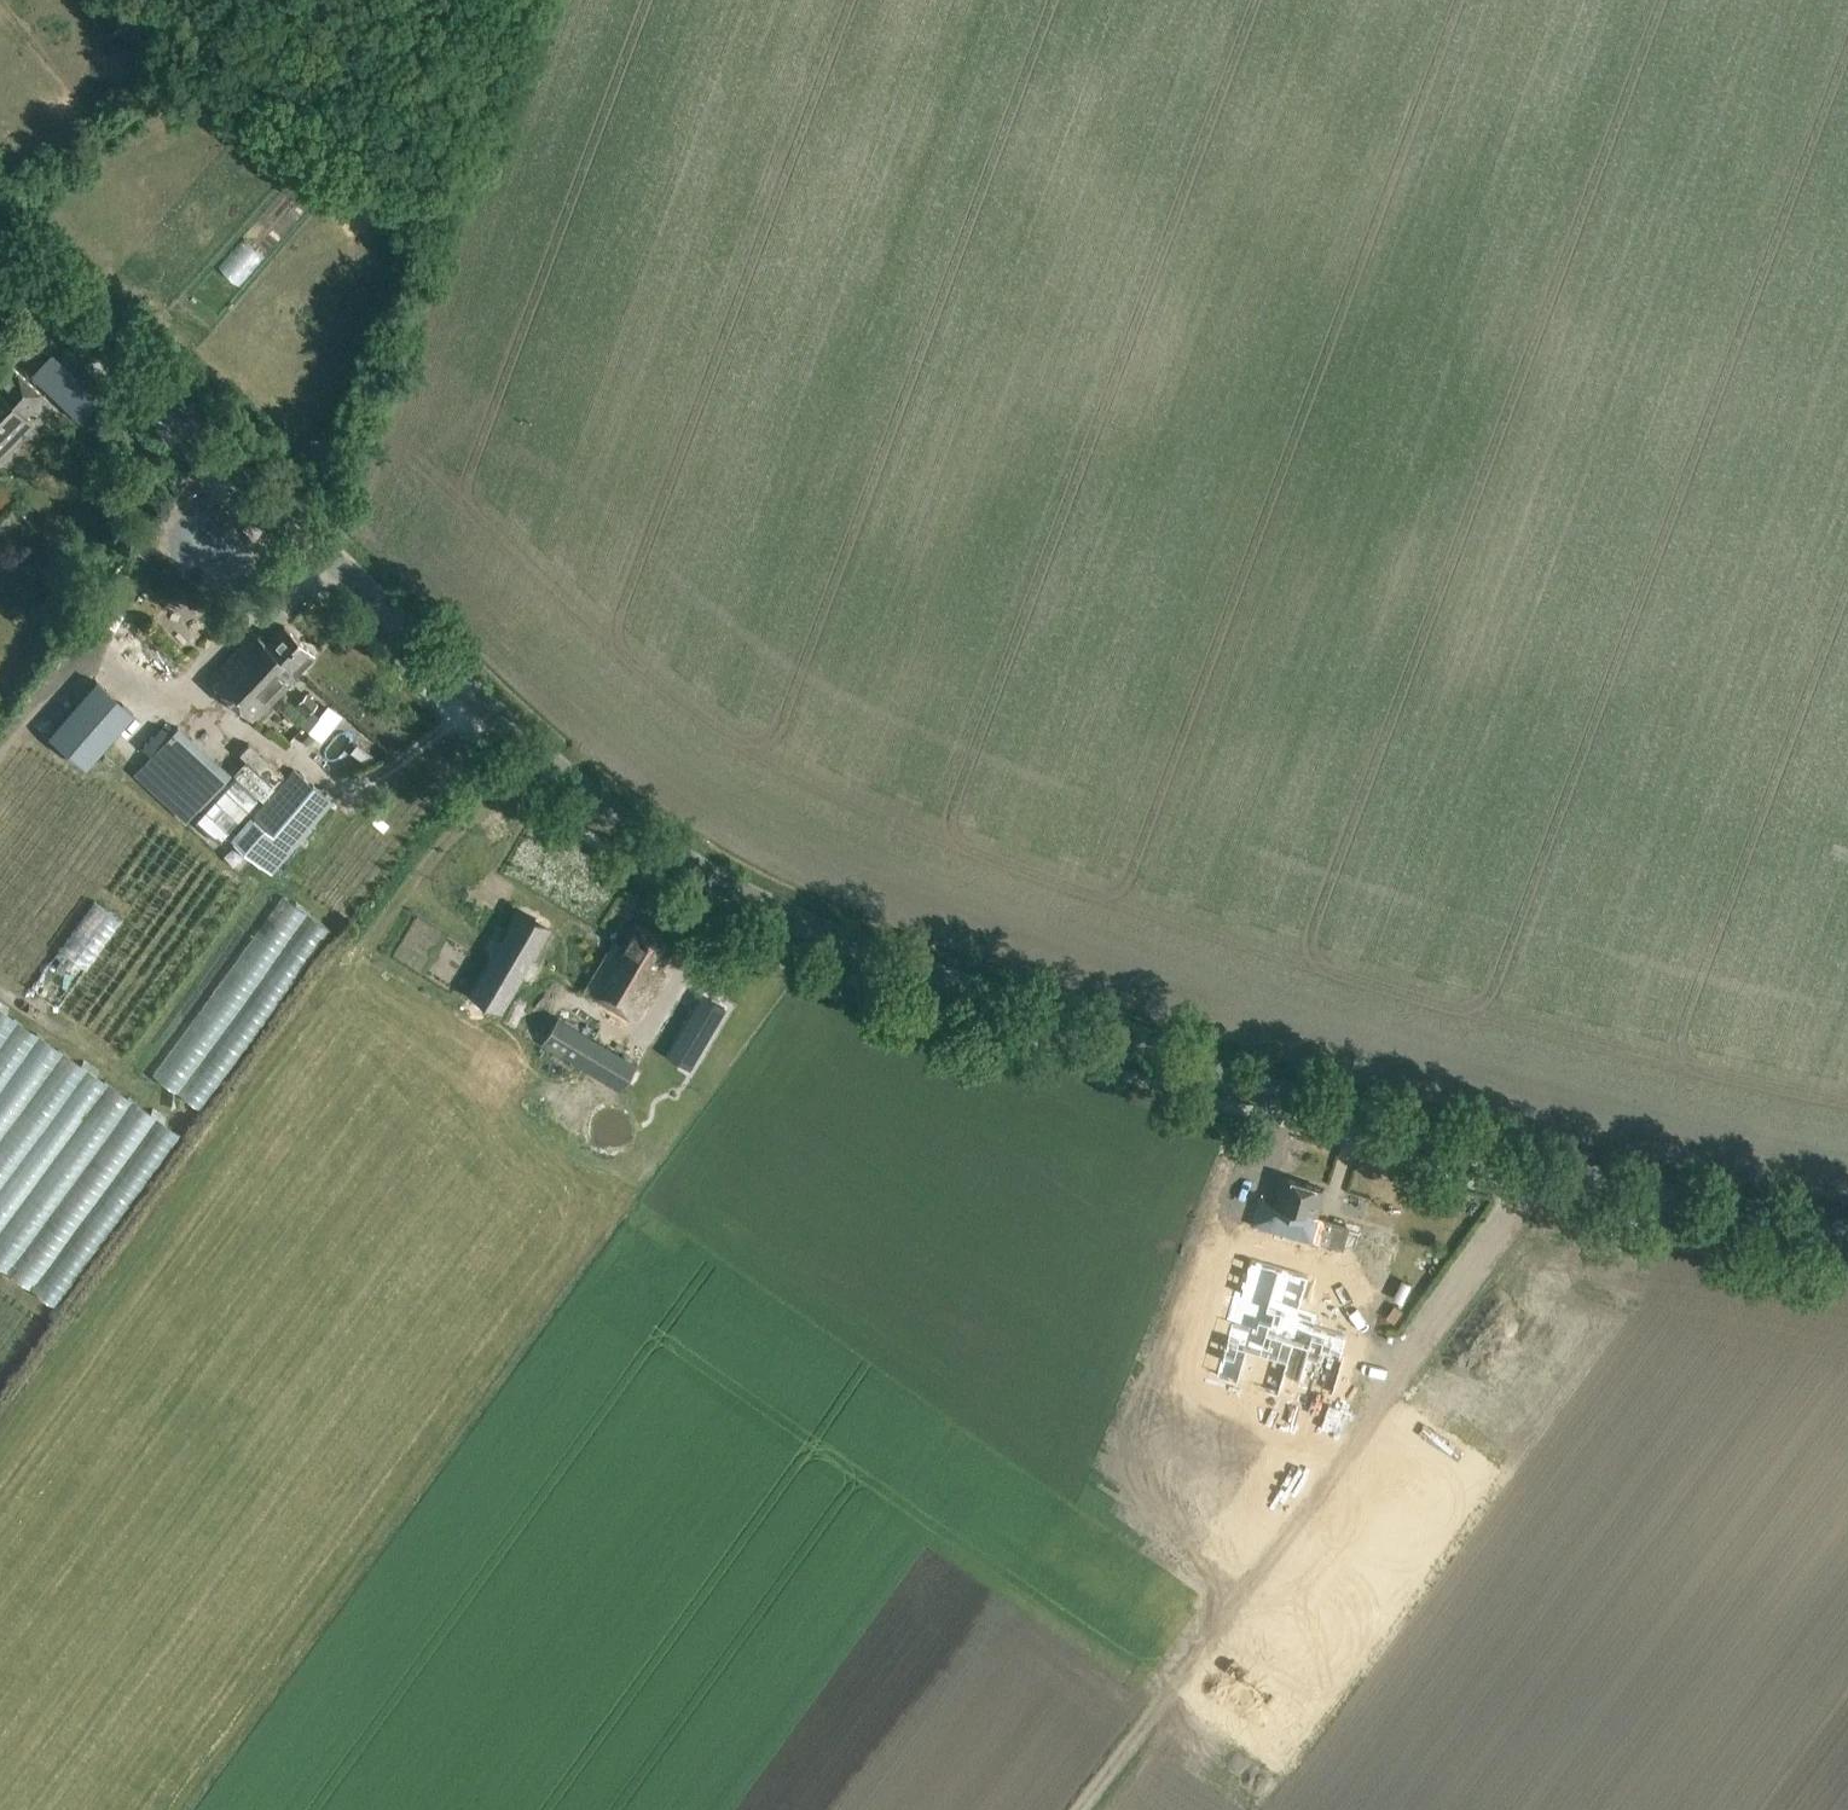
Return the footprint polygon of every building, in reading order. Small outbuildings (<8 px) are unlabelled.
[(12,368),(0,381),(0,459),(1,461),(36,424),(27,416),(44,398),(12,368)] [(26,505),(17,485),(0,492),(0,511),(2,515),(26,505)] [(194,649),(210,632),(179,603),(163,620),(194,649)] [(316,657),(286,627),(268,646),(255,633),(211,678),(255,721),(294,681),(293,680),(316,657)] [(101,682),(51,737),(85,768),(135,713),(101,682)] [(276,714),(292,729),(307,713),(291,698),(276,714)] [(166,735),(180,709),(173,706),(169,713),(151,703),(141,721),(166,735)] [(333,752),(327,762),(345,773),(373,729),(340,709),(319,743),(333,752)] [(135,774),(186,822),(230,776),(179,727),(135,774)] [(233,839),(273,874),(335,803),(295,768),(233,839)] [(223,1105),(340,917),(196,827),(140,918),(107,897),(46,995),(223,1105)] [(522,914),(474,992),(501,1008),(549,930),(522,914)] [(624,947),(616,942),(586,988),(638,1019),(667,972),(661,969),(674,948),(637,926),(624,947)] [(16,1260),(11,1266),(74,1307),(194,1123),(0,997),(0,1250),(16,1260)] [(623,1092),(639,1065),(560,1019),(544,1046),(623,1092)] [(1365,1346),(1382,1289),(1346,1279),(1350,1264),(1349,1264),(1331,1259),(1341,1226),(1283,1209),(1273,1243),(1266,1241),(1256,1274),(1263,1276),(1248,1327),(1311,1345),(1326,1294),(1340,1298),(1329,1335),(1365,1346)]
